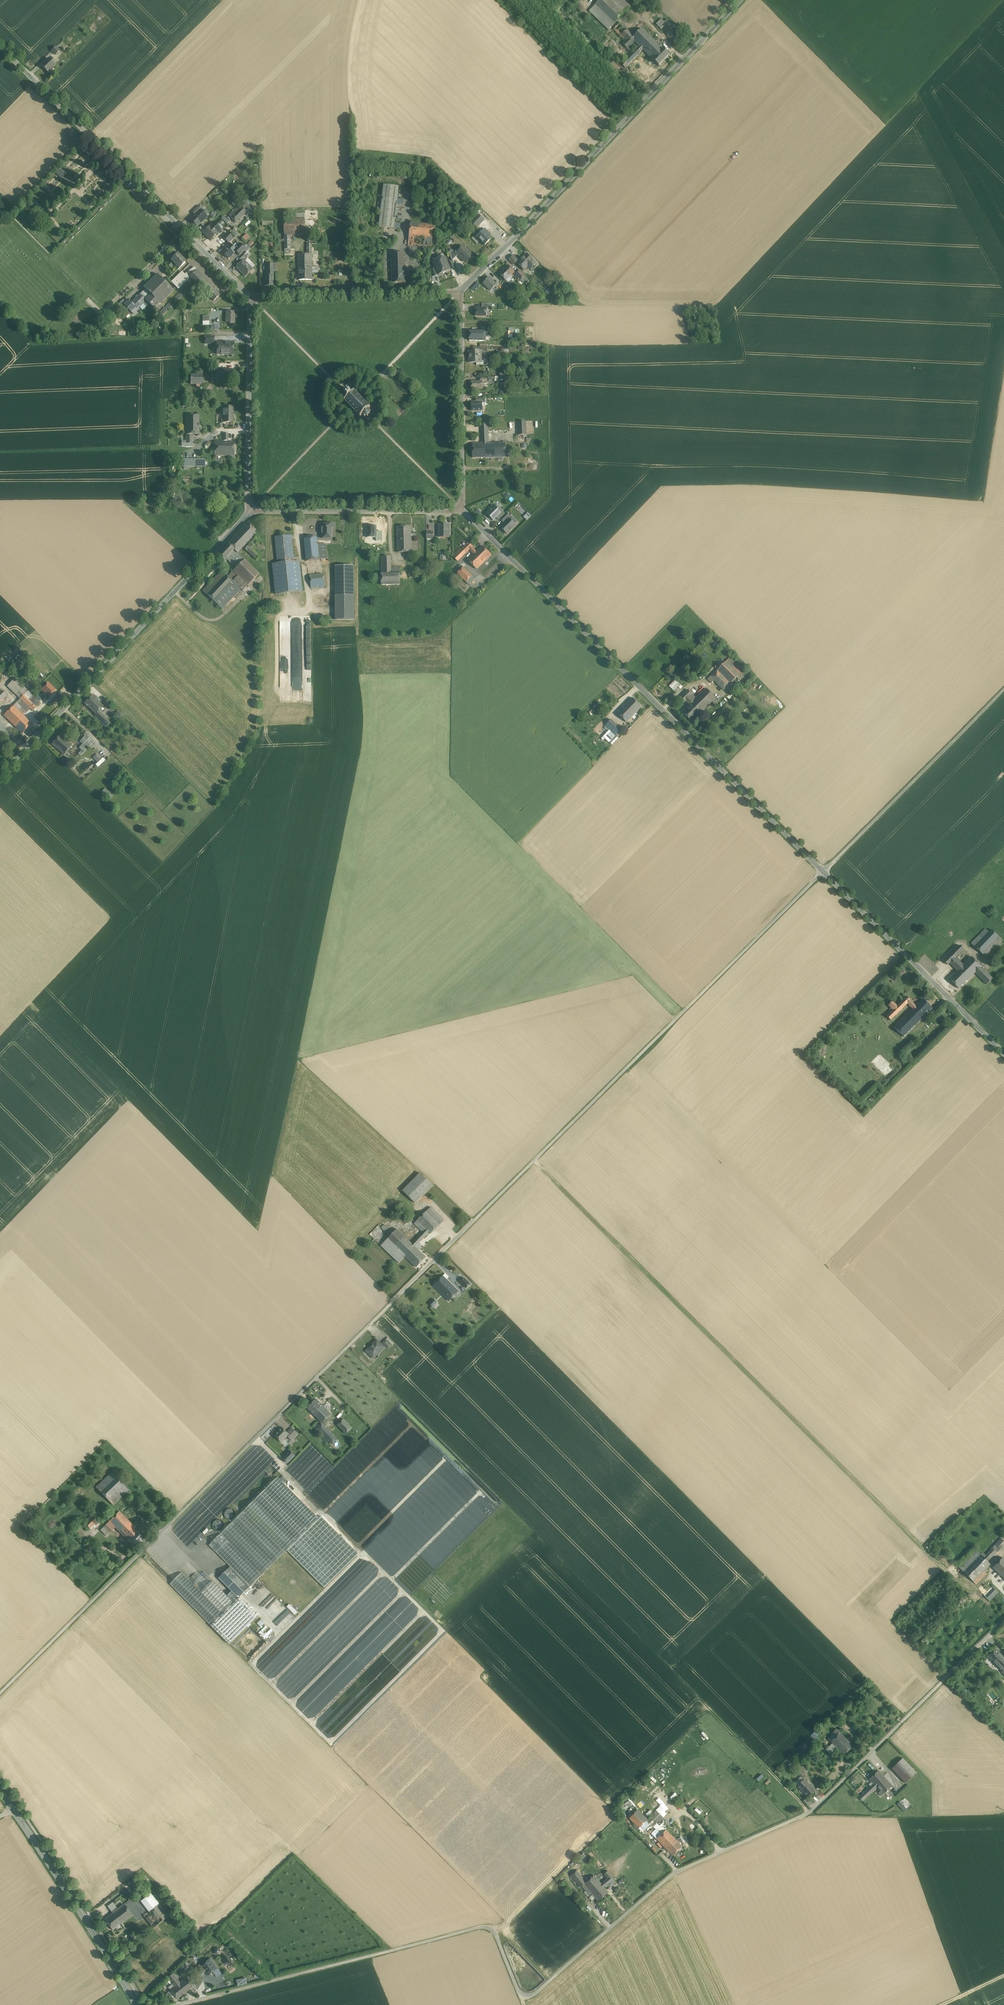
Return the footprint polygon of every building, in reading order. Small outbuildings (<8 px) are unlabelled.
[(609,0),(600,0),(595,5),(615,23),(623,14),(609,0)] [(616,0),(609,0),(623,14),(627,11),(616,0)] [(624,0),(616,0),(627,11),(631,7),(624,0)] [(615,23),(595,5),(589,11),(608,30),(615,23)] [(666,24),(661,19),(656,24),(661,29),(666,24)] [(634,37),(620,22),(611,32),(627,48),(635,41),(632,39),(634,37)] [(652,38),(642,29),(634,37),(632,39),(635,41),(639,46),(643,50),(645,52),(655,42),(652,38)] [(676,37),(670,31),(667,35),(672,40),(676,37)] [(662,49),(655,42),(645,52),(652,59),(659,66),(669,55),(663,49),(662,49)] [(57,46),(56,46),(52,50),(56,55),(60,50),(57,46)] [(639,46),(621,64),(625,67),(643,50),(639,46)] [(49,59),(41,66),(48,72),(55,65),(49,59)] [(67,174),(60,168),(55,173),(57,174),(58,174),(62,179),(67,174)] [(399,186),(383,185),(379,227),(394,229),(399,186)] [(250,208),(243,201),(240,205),(246,212),(250,208)] [(240,205),(229,215),(235,222),(246,212),(240,205)] [(200,210),(190,220),(197,227),(207,217),(200,210)] [(484,220),(478,215),(471,223),(477,228),(484,220)] [(289,220),(284,220),(284,232),(290,232),(305,232),(304,220),(289,220)] [(221,230),(214,222),(207,229),(203,225),(199,229),(203,232),(203,233),(210,240),(217,233),(221,230)] [(434,226),(410,223),(409,236),(413,236),(433,239),(434,226)] [(488,233),(485,229),(477,237),(485,245),(491,239),(487,234),(488,233)] [(433,239),(413,236),(412,244),(432,247),(433,239)] [(316,240),(307,240),(307,244),(307,248),(312,248),(311,244),(316,244),(316,240)] [(230,244),(222,252),(228,259),(235,252),(236,251),(235,249),(230,244)] [(244,247),(240,244),(235,249),(236,251),(235,252),(239,255),(244,251),(246,249),(244,247)] [(473,256),(464,247),(460,250),(459,249),(455,253),(458,256),(458,255),(463,261),(464,260),(467,263),(473,256)] [(455,253),(453,251),(449,254),(452,261),(458,256),(455,253)] [(405,253),(391,253),(392,273),(406,273),(405,268),(405,253)] [(185,262),(178,254),(171,261),(176,265),(179,269),(185,262)] [(312,266),(312,254),(307,254),(298,254),(298,267),(312,266)] [(527,254),(517,263),(523,269),(526,265),(530,269),(536,264),(533,261),(534,260),(527,254)] [(513,255),(509,259),(513,264),(518,260),(513,255)] [(450,270),(445,257),(439,259),(445,272),(450,270)] [(439,259),(433,262),(439,275),(445,272),(439,259)] [(244,260),(242,262),(236,267),(245,276),(250,272),(249,271),(252,268),(244,260)] [(171,261),(167,264),(172,269),(176,265),(171,261)] [(312,266),(298,267),(299,280),(312,280),(312,270),(312,266)] [(514,272),(508,266),(499,274),(506,280),(514,272)] [(194,267),(185,274),(186,275),(175,286),(178,289),(190,277),(197,270),(194,267)] [(212,285),(197,270),(190,277),(193,280),(198,285),(205,292),(211,286),(212,285)] [(525,276),(519,270),(515,274),(521,280),(523,278),(525,276)] [(273,271),(267,271),(267,276),(265,276),(265,286),(273,286),(273,271)] [(182,272),(171,282),(175,286),(186,275),(185,274),(182,272)] [(156,273),(153,276),(155,277),(144,288),(145,289),(149,293),(151,296),(151,295),(160,303),(173,290),(156,273)] [(406,273),(392,273),(392,282),(406,282),(406,274),(406,273)] [(496,285),(489,277),(483,283),(490,291),(496,285)] [(198,285),(193,280),(156,316),(158,319),(186,292),(189,295),(198,285)] [(220,295),(211,286),(205,292),(214,301),(220,295)] [(160,303),(151,295),(151,296),(149,293),(145,289),(140,295),(146,301),(149,304),(154,309),(160,303)] [(140,295),(139,294),(131,303),(138,309),(143,304),(146,301),(140,295)] [(127,301),(127,302),(126,302),(124,305),(125,306),(133,314),(138,309),(131,303),(130,301),(129,301),(129,300),(128,300),(127,300),(127,301)] [(482,308),(475,308),(475,316),(486,316),(486,308),(482,308)] [(235,311),(231,311),(231,312),(226,312),(226,322),(235,322),(235,311)] [(485,331),(469,330),(469,340),(485,341),(485,331)] [(205,336),(205,344),(216,344),(215,335),(205,336)] [(233,343),(217,343),(217,354),(233,354),(233,343)] [(476,351),(469,351),(469,363),(476,363),(476,365),(484,365),(484,361),(482,361),(481,351),(476,351)] [(233,369),(216,368),(215,380),(233,380),(233,369)] [(196,374),(191,374),(190,384),(202,384),(203,374),(196,374)] [(480,381),(471,381),(471,389),(482,389),(486,389),(486,384),(482,384),(482,381),(480,381)] [(357,394),(354,392),(355,391),(354,391),(353,391),(353,392),(351,394),(349,392),(349,391),(348,392),(348,391),(347,392),(348,392),(345,394),(344,394),(345,395),(344,395),(345,396),(345,395),(348,398),(345,400),(344,400),(345,401),(344,401),(344,402),(345,401),(348,404),(347,404),(348,405),(348,404),(351,407),(350,407),(351,408),(351,407),(354,410),(354,411),(357,413),(357,414),(360,416),(360,417),(361,417),(362,417),(361,416),(363,415),(364,416),(364,417),(365,417),(367,417),(368,418),(368,417),(368,416),(370,415),(371,414),(370,414),(370,412),(371,411),(370,411),(368,409),(369,408),(370,408),(370,407),(370,406),(369,407),(367,404),(367,403),(366,404),(364,401),(363,400),(363,401),(361,398),(360,397),(360,398),(358,395),(357,394)] [(482,402),(471,402),(472,411),(482,410),(482,402)] [(233,407),(224,407),(223,422),(233,422),(233,407)] [(199,415),(187,415),(186,434),(192,434),(199,434),(199,415)] [(526,421),(518,421),(518,435),(527,435),(526,421)] [(505,443),(489,443),(489,441),(487,441),(486,424),(481,424),(482,443),(483,458),(506,457),(505,443)] [(224,441),(214,441),(214,450),(214,455),(234,455),(234,442),(228,441),(224,441)] [(482,443),(472,443),(473,458),(483,458),(482,443)] [(528,512),(519,504),(516,508),(525,516),(528,512)] [(501,513),(493,505),(489,509),(491,510),(487,514),(493,520),(500,513),(501,513)] [(502,518),(506,521),(511,516),(513,514),(509,511),(502,518)] [(501,526),(509,533),(519,523),(511,516),(506,521),(501,526)] [(247,523),(227,544),(228,544),(237,553),(243,547),(253,536),(257,532),(247,523)] [(334,524),(322,524),(322,538),(331,538),(331,528),(334,528),(334,524)] [(449,524),(439,524),(439,537),(449,537),(449,524)] [(411,526),(397,526),(397,535),(411,535),(411,526)] [(291,535),(275,537),(278,564),(273,564),(276,595),(302,592),(299,562),(294,562),(291,535)] [(411,535),(397,535),(398,552),(406,552),(406,556),(412,556),(411,535)] [(253,536),(243,547),(256,559),(259,556),(250,548),(257,540),(253,536)] [(317,537),(304,538),(306,561),(320,560),(318,545),(318,540),(317,538),(317,537)] [(477,569),(491,555),(482,546),(477,552),(472,547),(473,547),(469,543),(462,549),(461,547),(452,556),(457,561),(469,550),(474,554),(468,560),(477,569)] [(237,553),(228,544),(218,555),(224,560),(225,560),(235,569),(244,560),(245,559),(237,553)] [(326,544),(318,545),(320,560),(328,559),(326,544)] [(390,557),(381,557),(381,572),(390,572),(390,568),(390,557)] [(235,569),(233,571),(238,576),(248,586),(259,574),(244,560),(235,569)] [(455,571),(468,585),(475,579),(461,565),(455,571)] [(353,566),(335,566),(336,620),(354,620),(353,566)] [(400,568),(390,568),(390,572),(381,572),(381,585),(400,585),(400,568)] [(221,571),(202,591),(215,603),(234,583),(232,581),(227,577),(221,571)] [(238,576),(233,571),(227,577),(232,581),(238,576)] [(324,574),(310,575),(311,588),(325,587),(324,574)] [(234,583),(215,603),(222,609),(241,589),(234,583)] [(745,673),(729,658),(726,661),(739,674),(737,677),(739,679),(745,673)] [(739,674),(726,661),(717,670),(730,683),(737,677),(739,674)] [(730,683),(717,670),(709,678),(711,680),(712,679),(723,690),(730,683)] [(24,688),(14,678),(7,686),(17,695),(24,688)] [(681,684),(676,679),(669,686),(674,690),(681,684)] [(55,690),(48,683),(42,689),(49,697),(55,690)] [(24,688),(17,695),(20,698),(28,691),(24,688)] [(719,701),(706,688),(699,694),(708,704),(709,704),(711,702),(715,705),(719,701)] [(30,693),(28,691),(20,698),(30,708),(33,711),(40,703),(30,693)] [(686,691),(679,698),(684,703),(688,698),(691,695),(686,691)] [(708,704),(699,694),(696,698),(692,702),(701,711),(708,704)] [(95,698),(92,695),(84,703),(86,705),(86,706),(87,706),(96,714),(98,711),(103,706),(100,703),(101,701),(97,696),(95,698)] [(642,707),(632,697),(617,712),(627,722),(642,707)] [(30,708),(20,698),(17,702),(22,708),(27,712),(30,708)] [(689,704),(685,709),(682,712),(691,722),(694,719),(694,718),(701,711),(692,702),(689,704)] [(24,716),(13,706),(4,715),(14,725),(24,716)] [(110,723),(98,711),(96,714),(94,716),(106,727),(110,723)] [(24,716),(14,725),(22,734),(32,724),(24,716)] [(621,729),(611,719),(605,725),(615,735),(621,729)] [(72,746),(59,735),(52,744),(64,755),(72,746)] [(613,737),(612,736),(608,741),(612,745),(618,738),(615,735),(613,737)] [(93,742),(85,736),(80,741),(83,743),(88,747),(93,742)] [(103,757),(96,765),(99,767),(106,760),(103,757)] [(986,929),(971,943),(982,954),(987,949),(999,936),(991,929),(989,932),(986,929)] [(987,949),(990,952),(1002,940),(999,936),(987,949)] [(964,949),(960,945),(944,961),(948,965),(950,963),(956,957),(964,949)] [(990,952),(987,949),(982,954),(986,957),(990,952)] [(950,963),(957,970),(960,967),(963,964),(956,957),(950,963)] [(982,968),(971,957),(963,964),(960,967),(970,977),(975,973),(976,974),(982,968)] [(957,970),(949,979),(959,989),(970,977),(960,967),(957,970)] [(982,968),(976,974),(987,984),(993,978),(982,968)] [(893,1010),(887,1016),(890,1020),(907,1003),(913,1009),(916,1006),(907,997),(897,1006),(893,1010)] [(931,1010),(921,1000),(916,1006),(913,1009),(912,1009),(922,1019),(931,1010)] [(892,1001),(888,1005),(893,1010),(897,1006),(892,1001)] [(922,1019),(912,1009),(905,1017),(914,1026),(922,1019)] [(905,1017),(894,1027),(904,1037),(914,1026),(905,1017)] [(880,1052),(870,1062),(871,1062),(868,1065),(883,1080),(895,1067),(892,1065),(880,1052)] [(421,1174),(404,1191),(416,1204),(434,1186),(421,1174)] [(444,1220),(431,1207),(426,1211),(440,1225),(444,1220)] [(440,1225),(426,1211),(417,1220),(426,1229),(429,1232),(431,1234),(440,1225)] [(426,1229),(417,1220),(414,1224),(423,1232),(426,1229)] [(391,1225),(387,1221),(384,1224),(384,1225),(381,1227),(385,1231),(391,1225)] [(412,1244),(397,1229),(381,1246),(399,1263),(405,1256),(415,1247),(412,1244)] [(423,1232),(412,1244),(415,1247),(429,1232),(426,1229),(423,1232)] [(415,1247),(405,1256),(416,1267),(426,1257),(415,1247)] [(450,1283),(443,1276),(433,1285),(440,1292),(450,1283)] [(470,1284),(464,1277),(460,1282),(466,1288),(470,1284)] [(450,1283),(440,1292),(449,1301),(459,1291),(450,1283)] [(386,1339),(383,1342),(388,1348),(392,1345),(390,1344),(386,1339)] [(379,1343),(376,1340),(366,1351),(371,1356),(372,1355),(374,1357),(385,1347),(380,1343),(379,1343)] [(316,1400),(308,1408),(315,1415),(323,1407),(316,1400)] [(331,1415),(323,1407),(315,1415),(323,1423),(331,1415)] [(352,1427),(344,1419),(337,1425),(346,1434),(352,1427)] [(337,1440),(322,1424),(316,1430),(327,1442),(329,1440),(333,1444),(337,1440)] [(289,1435),(282,1428),(283,1428),(282,1427),(274,1435),(281,1441),(281,1442),(289,1435)] [(298,1434),(292,1428),(288,1431),(294,1438),(298,1434)] [(256,1477),(274,1459),(262,1447),(258,1451),(253,1447),(251,1447),(242,1456),(242,1459),(244,1459),(243,1462),(253,1463),(252,1466),(250,1468),(252,1468),(256,1472),(257,1472),(256,1477)] [(295,1456),(290,1451),(283,1458),(288,1463),(295,1456)] [(326,1507),(344,1488),(343,1486),(334,1486),(332,1484),(332,1487),(329,1486),(329,1484),(333,1484),(324,1476),(333,1467),(329,1467),(328,1465),(327,1467),(325,1469),(324,1469),(321,1467),(318,1465),(316,1465),(316,1462),(312,1462),(312,1459),(311,1460),(304,1460),(302,1458),(294,1466),(295,1461),(294,1461),(285,1471),(326,1507)] [(129,1490),(112,1472),(96,1487),(113,1505),(129,1490)] [(227,1596),(212,1580),(201,1592),(181,1573),(170,1584),(230,1644),(258,1616),(240,1597),(287,1550),(324,1587),(358,1554),(322,1516),(319,1519),(278,1477),(209,1545),(233,1569),(226,1576),(224,1573),(219,1578),(232,1591),(227,1596)] [(102,1504),(84,1523),(90,1529),(108,1511),(102,1504)] [(173,1533),(188,1547),(202,1531),(202,1526),(203,1525),(202,1523),(199,1523),(195,1527),(191,1527),(190,1508),(185,1513),(184,1513),(171,1527),(173,1529),(173,1533)] [(118,1512),(109,1521),(115,1526),(124,1517),(118,1512)] [(124,1517),(115,1526),(122,1534),(131,1525),(124,1517)] [(139,1517),(131,1525),(135,1529),(143,1521),(139,1517)] [(109,1521),(100,1530),(106,1535),(115,1526),(109,1521)] [(131,1525),(122,1534),(128,1539),(137,1530),(135,1529),(131,1525)] [(128,1539),(127,1540),(134,1548),(145,1537),(138,1529),(137,1530),(128,1539)] [(989,1549),(994,1554),(1003,1545),(1003,1542),(1000,1538),(989,1549)] [(994,1554),(989,1549),(984,1554),(982,1556),(987,1561),(994,1554)] [(980,1554),(976,1550),(959,1568),(976,1584),(986,1574),(983,1571),(990,1564),(987,1561),(982,1556),(980,1554)] [(1003,1557),(993,1568),(1003,1578),(1003,1559),(1003,1557)] [(992,1586),(983,1595),(989,1601),(998,1592),(992,1586)] [(268,1613),(280,1601),(270,1592),(259,1603),(268,1613)] [(425,1606),(429,1602),(423,1597),(419,1601),(425,1606)] [(295,1615),(298,1612),(290,1603),(287,1606),(295,1615)] [(408,1607),(413,1612),(415,1610),(417,1612),(418,1610),(411,1603),(408,1607)] [(418,1619),(420,1619),(421,1633),(423,1633),(425,1635),(425,1640),(426,1640),(429,1640),(430,1641),(437,1634),(437,1628),(426,1616),(420,1616),(418,1619)] [(262,1618),(258,1623),(261,1627),(266,1622),(262,1618)] [(403,1641),(398,1648),(403,1651),(403,1650),(405,1650),(404,1651),(410,1651),(410,1654),(411,1654),(411,1651),(409,1650),(411,1647),(411,1643),(409,1643),(410,1640),(410,1638),(407,1638),(406,1643),(403,1641)] [(995,1649),(988,1657),(1002,1671),(1003,1670),(1003,1658),(995,1649)] [(527,1740),(531,1735),(517,1722),(515,1724),(518,1727),(515,1730),(523,1738),(523,1737),(527,1740)] [(853,1746),(836,1729),(833,1732),(836,1736),(831,1742),(832,1743),(837,1748),(844,1755),(853,1746)] [(820,1736),(815,1731),(811,1736),(816,1741),(820,1736)] [(832,1743),(826,1750),(830,1754),(837,1748),(832,1743)] [(903,1758),(892,1768),(905,1783),(916,1773),(903,1758)] [(800,1770),(805,1775),(809,1771),(804,1766),(800,1770)] [(800,1770),(799,1770),(796,1773),(802,1778),(805,1775),(800,1770)] [(883,1776),(878,1770),(877,1772),(875,1773),(873,1772),(871,1774),(871,1776),(872,1776),(870,1778),(869,1779),(873,1784),(859,1796),(860,1797),(863,1800),(877,1787),(880,1791),(879,1793),(882,1796),(892,1786),(883,1776)] [(814,1790),(804,1780),(797,1786),(808,1796),(814,1790)] [(812,1803),(806,1798),(804,1801),(809,1806),(812,1803)] [(648,1816),(660,1804),(657,1801),(649,1809),(650,1810),(646,1814),(648,1816)] [(907,1809),(900,1802),(897,1804),(904,1812),(907,1809)] [(694,1810),(700,1814),(703,1810),(698,1806),(694,1810)] [(654,1813),(661,1818),(666,1813),(660,1807),(654,1813)] [(638,1810),(629,1818),(635,1824),(639,1828),(646,1821),(648,1820),(647,1819),(638,1810)] [(661,1818),(654,1813),(647,1819),(648,1820),(646,1821),(653,1827),(661,1818)] [(666,1830),(657,1839),(668,1850),(677,1841),(666,1830)] [(677,1841),(668,1850),(673,1855),(682,1846),(677,1841)] [(577,1859),(580,1862),(586,1856),(583,1853),(577,1859)] [(587,1882),(577,1870),(571,1875),(581,1887),(581,1886),(584,1884),(587,1882)] [(603,1885),(606,1889),(617,1880),(611,1874),(607,1877),(609,1880),(603,1885)] [(603,1885),(594,1875),(587,1882),(584,1884),(592,1893),(593,1894),(603,1885)] [(592,1893),(584,1884),(581,1886),(585,1891),(589,1895),(590,1896),(592,1893)] [(606,1889),(603,1885),(593,1894),(599,1900),(609,1892),(606,1889)] [(158,1903),(151,1893),(141,1901),(143,1903),(147,1899),(153,1907),(158,1903)] [(129,1899),(113,1912),(121,1922),(132,1914),(127,1907),(132,1903),(129,1899)] [(153,1907),(147,1899),(143,1903),(149,1910),(153,1907)] [(116,1907),(112,1901),(107,1905),(111,1910),(116,1907)] [(153,1907),(163,1919),(168,1915),(158,1903),(153,1907)] [(163,1919),(153,1907),(149,1910),(144,1914),(154,1927),(163,1919)] [(121,1922),(113,1912),(104,1918),(113,1929),(121,1922)] [(123,1931),(117,1936),(121,1941),(128,1935),(123,1931)] [(218,1968),(211,1958),(201,1966),(206,1972),(208,1975),(213,1971),(218,1968)] [(201,1966),(200,1964),(191,1970),(197,1978),(206,1972),(201,1966)] [(218,1968),(213,1971),(217,1977),(222,1973),(218,1968)] [(183,1975),(176,1981),(171,1976),(167,1979),(172,1984),(167,1988),(174,1997),(190,1984),(183,1975)]
